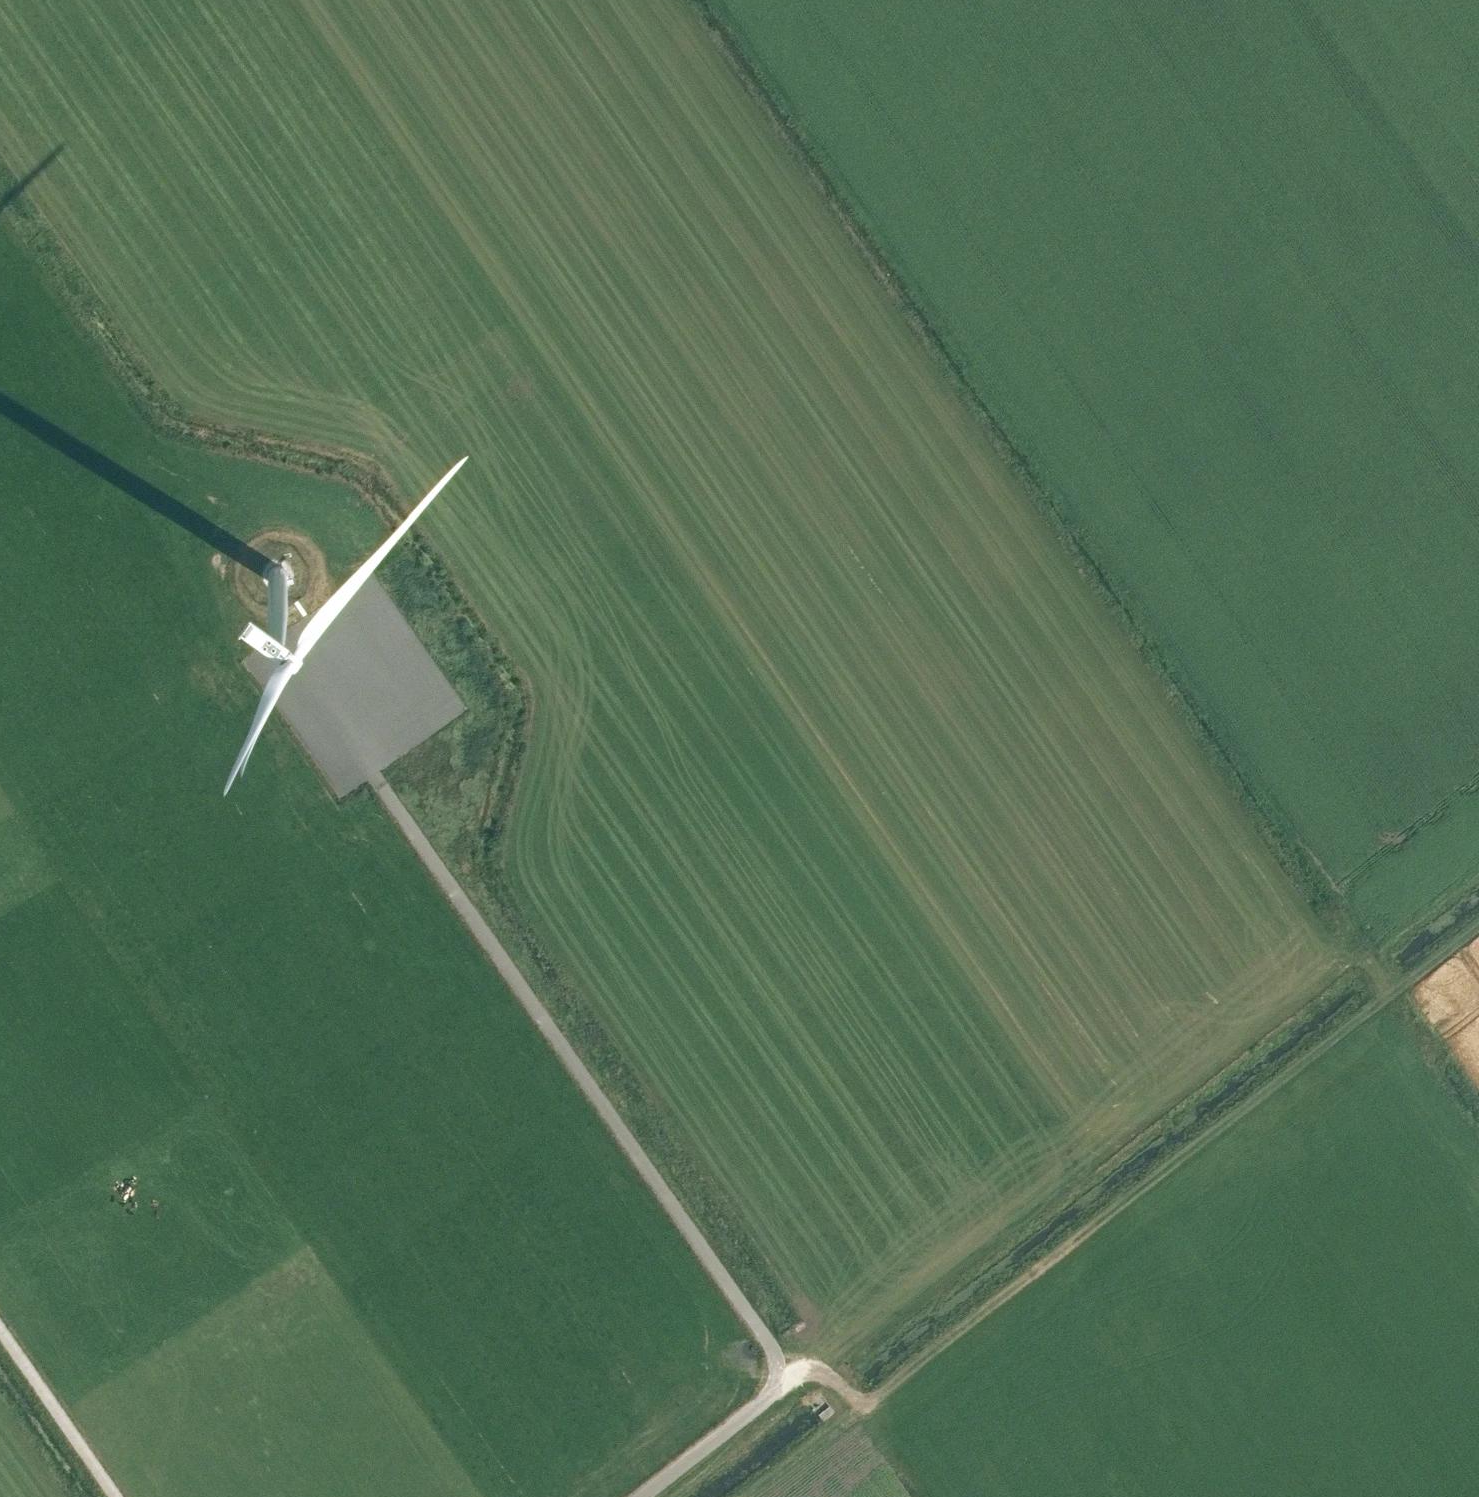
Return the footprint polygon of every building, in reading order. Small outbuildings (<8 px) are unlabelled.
[(268,574),(268,576),(268,577),(268,578),(269,579),(269,580),(270,581),(271,582),(272,583),(273,584),(274,584),(275,585),(276,585),(277,585),(278,585),(280,585),(281,585),(282,584),(283,584),(284,583),(285,582),(285,581),(286,580),(287,579),(287,578),(287,577),(287,576),(287,574),(287,573),(287,572),(286,571),(285,570),(285,569),(284,568),(283,567),(282,567),(281,566),(280,566),(278,566),(277,566),(276,566),(275,566),(274,567),(273,568),(272,568),(271,569),(270,570),(269,571),(269,572),(268,573),(268,574)]
